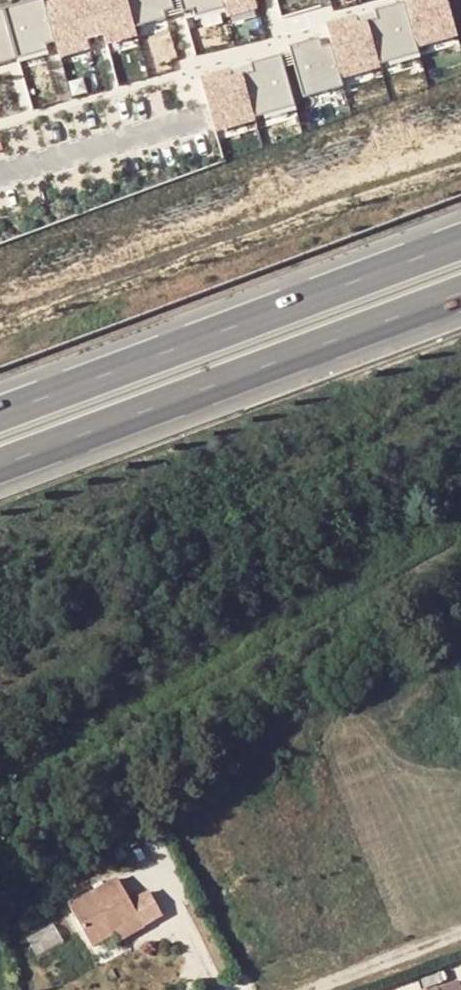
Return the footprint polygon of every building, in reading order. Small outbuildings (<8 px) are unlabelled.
[(4,9),(18,59),(47,50),(46,45),(56,42),(45,3),(44,0),(34,0),(4,9)] [(45,3),(56,42),(59,54),(89,46),(87,39),(95,37),(85,0),(57,0),(45,3)] [(95,37),(104,35),(105,41),(137,33),(135,27),(167,18),(165,12),(174,9),(171,0),(85,0),(95,37)] [(182,7),(192,5),(195,16),(225,8),(223,0),(180,0),(182,7)] [(225,8),(227,14),(257,5),(255,0),(223,0),(225,8)] [(406,3),(418,46),(456,35),(446,0),(417,0),(406,3)] [(377,20),(368,23),(380,65),(420,54),(418,46),(406,3),(375,11),(377,20)] [(0,10),(0,64),(18,59),(4,9),(0,10)] [(326,25),(332,44),(341,76),(380,65),(368,23),(359,25),(356,16),(326,25)] [(319,38),(289,47),(304,98),(344,87),(341,76),(332,44),(322,47),(319,38)] [(253,73),(243,76),(255,118),(296,107),(281,55),(251,64),(253,73)] [(230,69),(200,78),(214,129),(255,118),(243,76),(233,78),(230,69)] [(152,887),(134,897),(121,874),(72,902),(97,946),(122,932),(126,938),(168,914),(152,887)] [(445,973),(404,989),(452,989),(445,973)]
